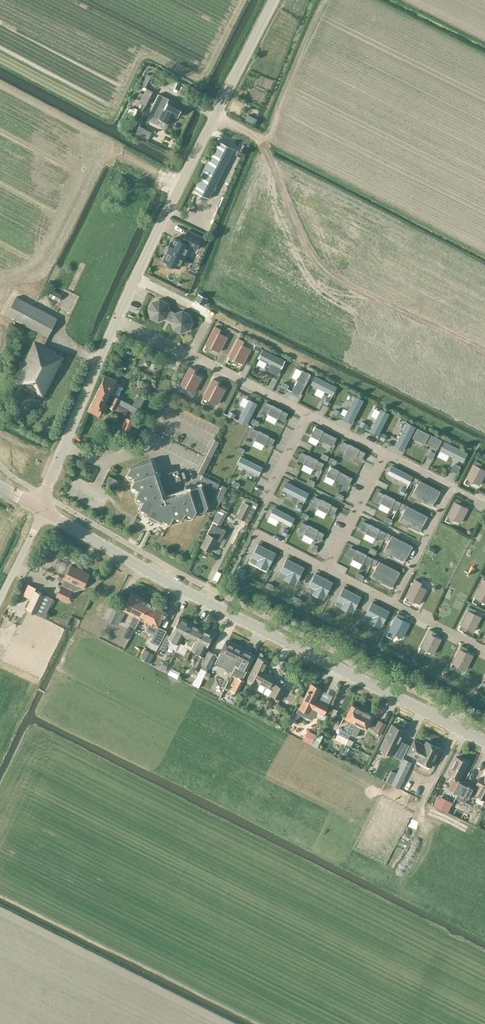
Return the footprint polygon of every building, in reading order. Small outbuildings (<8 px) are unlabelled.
[(146,73),(140,86),(144,88),(150,76),(146,73)] [(145,89),(139,102),(146,105),(152,92),(145,89)] [(183,106),(169,99),(159,94),(149,112),(159,117),(170,123),(174,115),(178,117),(179,115),(181,115),(182,112),(181,111),(183,106)] [(138,126),(134,133),(147,140),(151,132),(138,126)] [(217,140),(193,190),(209,198),(234,148),(217,140)] [(190,245),(197,248),(202,237),(188,230),(182,241),(174,237),(164,260),(167,262),(167,263),(167,265),(168,267),(171,268),(173,268),(175,267),(175,266),(179,268),(190,245)] [(53,289),(49,296),(59,301),(62,294),(53,289)] [(39,332),(35,340),(44,345),(58,318),(16,296),(6,315),(39,332)] [(181,331),(189,329),(192,322),(190,314),(183,311),(175,313),(170,310),(167,303),(160,299),(152,301),(148,308),(151,316),(159,320),(166,317),(172,320),(174,328),(181,331)] [(215,326),(206,344),(220,351),(228,337),(219,332),(221,329),(215,326)] [(239,338),(230,356),(243,363),(251,348),(242,344),(244,340),(239,338)] [(44,345),(35,340),(34,340),(14,381),(45,397),(64,358),(55,353),(57,351),(44,345)] [(278,375),(285,360),(263,349),(258,358),(270,365),(268,370),(278,375)] [(195,392),(202,377),(194,373),(195,369),(190,366),(181,385),(195,392)] [(116,380),(106,375),(97,393),(107,398),(110,392),(114,395),(119,385),(115,383),(116,380)] [(338,387),(316,376),(311,384),(333,395),(338,387)] [(218,404),(226,389),(217,385),(219,381),(213,378),(204,396),(218,404)] [(104,403),(107,398),(97,393),(88,410),(98,415),(100,412),(104,414),(108,405),(104,403)] [(135,405),(115,396),(112,401),(118,404),(127,408),(127,407),(131,409),(130,410),(137,413),(140,408),(145,397),(140,395),(135,405)] [(363,400),(354,395),(342,419),(351,423),(363,400)] [(257,403),(248,398),(236,420),(245,425),(257,403)] [(288,413),(265,402),(261,411),(284,422),(288,413)] [(388,413),(379,408),(367,431),(377,436),(388,413)] [(125,417),(120,431),(130,434),(135,421),(125,417)] [(413,427),(404,422),(392,446),(401,450),(413,427)] [(337,436),(314,425),(309,434),(333,445),(337,436)] [(274,438),(251,427),(247,435),(270,447),(274,438)] [(428,433),(416,427),(412,436),(424,443),(428,433)] [(441,439),(429,433),(424,443),(436,449),(441,439)] [(366,451),(342,440),(338,449),(362,460),(366,451)] [(467,452),(444,441),(439,450),(463,462),(467,452)] [(324,462),(300,451),(296,459),(319,471),(324,462)] [(262,466),(239,454),(234,463),(258,474),(262,466)] [(127,473),(135,477),(131,484),(139,488),(135,495),(143,499),(139,507),(138,509),(139,511),(145,515),(145,516),(149,517),(149,520),(155,522),(157,522),(160,523),(161,524),(161,523),(168,526),(170,525),(171,523),(175,515),(183,519),(186,512),(194,516),(198,509),(206,513),(209,505),(203,485),(164,497),(151,459),(131,466),(127,473)] [(473,463),(465,478),(480,485),(484,475),(484,469),(478,466),(480,463),(476,459),(473,463)] [(354,477),(330,465),(326,474),(350,485),(354,477)] [(414,477),(391,465),(386,474),(410,485),(414,477)] [(172,482),(181,479),(178,470),(169,473),(172,482)] [(117,479),(110,476),(106,483),(114,486),(117,479)] [(309,492),(286,481),(282,490),(305,501),(309,492)] [(440,493),(419,482),(411,497),(432,508),(440,493)] [(401,501),(377,490),(373,499),(396,510),(401,501)] [(336,507),(313,495),(309,504),(332,515),(336,507)] [(456,497),(455,501),(454,500),(447,516),(461,523),(468,508),(459,503),(461,500),(456,497)] [(245,502),(237,516),(244,520),(251,505),(245,502)] [(295,517),(271,506),(267,514),(290,526),(295,517)] [(427,517),(407,506),(398,522),(419,533),(427,517)] [(220,507),(212,523),(213,523),(201,546),(211,551),(218,538),(221,540),(226,530),(219,527),(227,511),(225,510),(220,507)] [(324,532),(301,520),(297,529),(320,540),(324,532)] [(387,533),(364,521),(360,530),(383,541),(387,533)] [(412,547),(391,536),(383,551),(404,562),(412,547)] [(267,571),(276,553),(258,544),(249,562),(267,571)] [(374,557),(350,546),(346,555),(369,566),(374,557)] [(36,556),(32,562),(38,565),(41,558),(36,556)] [(295,585),(304,567),(287,558),(278,576),(295,585)] [(399,572),(378,561),(370,577),(391,588),(399,572)] [(68,601),(72,591),(83,588),(90,574),(71,565),(65,579),(62,584),(56,596),(68,601)] [(323,600),(332,582),(315,573),(306,590),(323,600)] [(427,589),(422,586),(418,584),(420,581),(415,579),(413,582),(406,597),(420,604),(427,589)] [(484,579),(482,582),(482,581),(474,596),(484,602),(484,579)] [(352,614),(361,597),(343,588),(334,605),(352,614)] [(35,590),(26,608),(44,616),(49,605),(52,598),(44,594),(35,590)] [(136,626),(141,617),(149,601),(132,592),(124,608),(135,614),(130,623),(136,626)] [(167,610),(149,601),(141,617),(150,622),(147,629),(154,633),(150,640),(159,645),(167,630),(158,626),(167,610)] [(117,622),(123,610),(111,603),(104,616),(117,622)] [(380,629),(389,612),(372,603),(363,620),(380,629)] [(474,632),(482,617),(475,613),(476,610),(469,606),(468,609),(467,609),(460,624),(474,632)] [(396,616),(389,630),(402,637),(410,623),(403,619),(405,616),(398,612),(396,616)] [(167,634),(160,648),(165,651),(171,640),(179,644),(183,635),(190,622),(180,617),(173,630),(172,630),(170,636),(167,634)] [(179,644),(176,650),(177,651),(184,654),(187,648),(191,650),(191,649),(192,648),(195,641),(202,628),(190,622),(183,635),(188,638),(185,647),(179,644)] [(192,648),(191,649),(202,654),(205,649),(212,633),(202,628),(195,641),(192,648)] [(430,629),(420,646),(434,654),(441,639),(435,635),(437,632),(430,629)] [(218,655),(215,663),(232,672),(244,649),(241,648),(226,640),(218,655)] [(460,648),(452,663),(465,670),(473,655),(466,651),(468,648),(461,645),(460,648)] [(244,649),(232,672),(241,676),(243,678),(246,674),(255,655),(244,649)] [(143,650),(140,657),(148,662),(152,655),(143,650)] [(208,650),(205,657),(202,664),(208,667),(210,668),(217,655),(208,650)] [(191,667),(198,671),(200,668),(202,664),(205,657),(198,654),(191,667)] [(259,656),(248,677),(259,683),(259,682),(260,683),(257,688),(268,695),(269,693),(280,699),(286,689),(275,683),(273,680),(275,677),(274,676),(275,675),(269,672),(268,673),(264,671),(269,662),(259,656)] [(164,659),(161,666),(166,669),(170,661),(164,659)] [(195,678),(201,681),(206,672),(208,667),(202,664),(200,668),(198,671),(195,678)] [(180,672),(171,667),(170,669),(168,673),(178,678),(179,674),(180,672)] [(238,676),(231,689),(238,693),(245,680),(238,676)] [(246,681),(243,688),(250,692),(253,685),(246,681)] [(299,707),(297,712),(313,719),(314,715),(317,711),(323,714),(329,703),(317,697),(321,688),(311,683),(302,701),(299,707)] [(338,733),(336,738),(346,744),(346,743),(349,738),(351,734),(356,724),(363,709),(352,703),(345,718),(350,721),(346,729),(341,727),(338,733)] [(332,708),(327,717),(333,720),(338,711),(332,708)] [(356,724),(351,734),(356,737),(361,726),(367,729),(374,715),(363,709),(356,724)] [(320,718),(316,727),(320,729),(324,720),(320,718)] [(379,719),(373,730),(381,734),(387,723),(379,719)] [(392,723),(379,748),(390,753),(403,759),(410,745),(400,740),(402,738),(403,739),(406,733),(404,732),(405,729),(392,723)] [(308,729),(303,740),(311,744),(316,734),(308,729)] [(318,733),(312,745),(317,747),(324,735),(318,733)] [(418,759),(422,761),(431,765),(439,748),(427,742),(425,746),(415,741),(409,753),(418,758),(418,759)] [(456,756),(448,772),(453,775),(452,777),(453,778),(453,777),(459,781),(461,778),(462,776),(469,763),(456,756)] [(395,776),(391,784),(398,787),(403,777),(404,777),(404,776),(405,777),(405,776),(412,762),(404,758),(397,773),(397,772),(395,776)] [(484,778),(483,777),(480,776),(476,784),(480,786),(475,795),(484,800),(484,778)] [(453,778),(448,789),(458,794),(455,798),(465,803),(467,798),(469,799),(475,788),(459,781),(453,777),(453,778)] [(438,797),(434,805),(448,812),(452,804),(438,797)]
